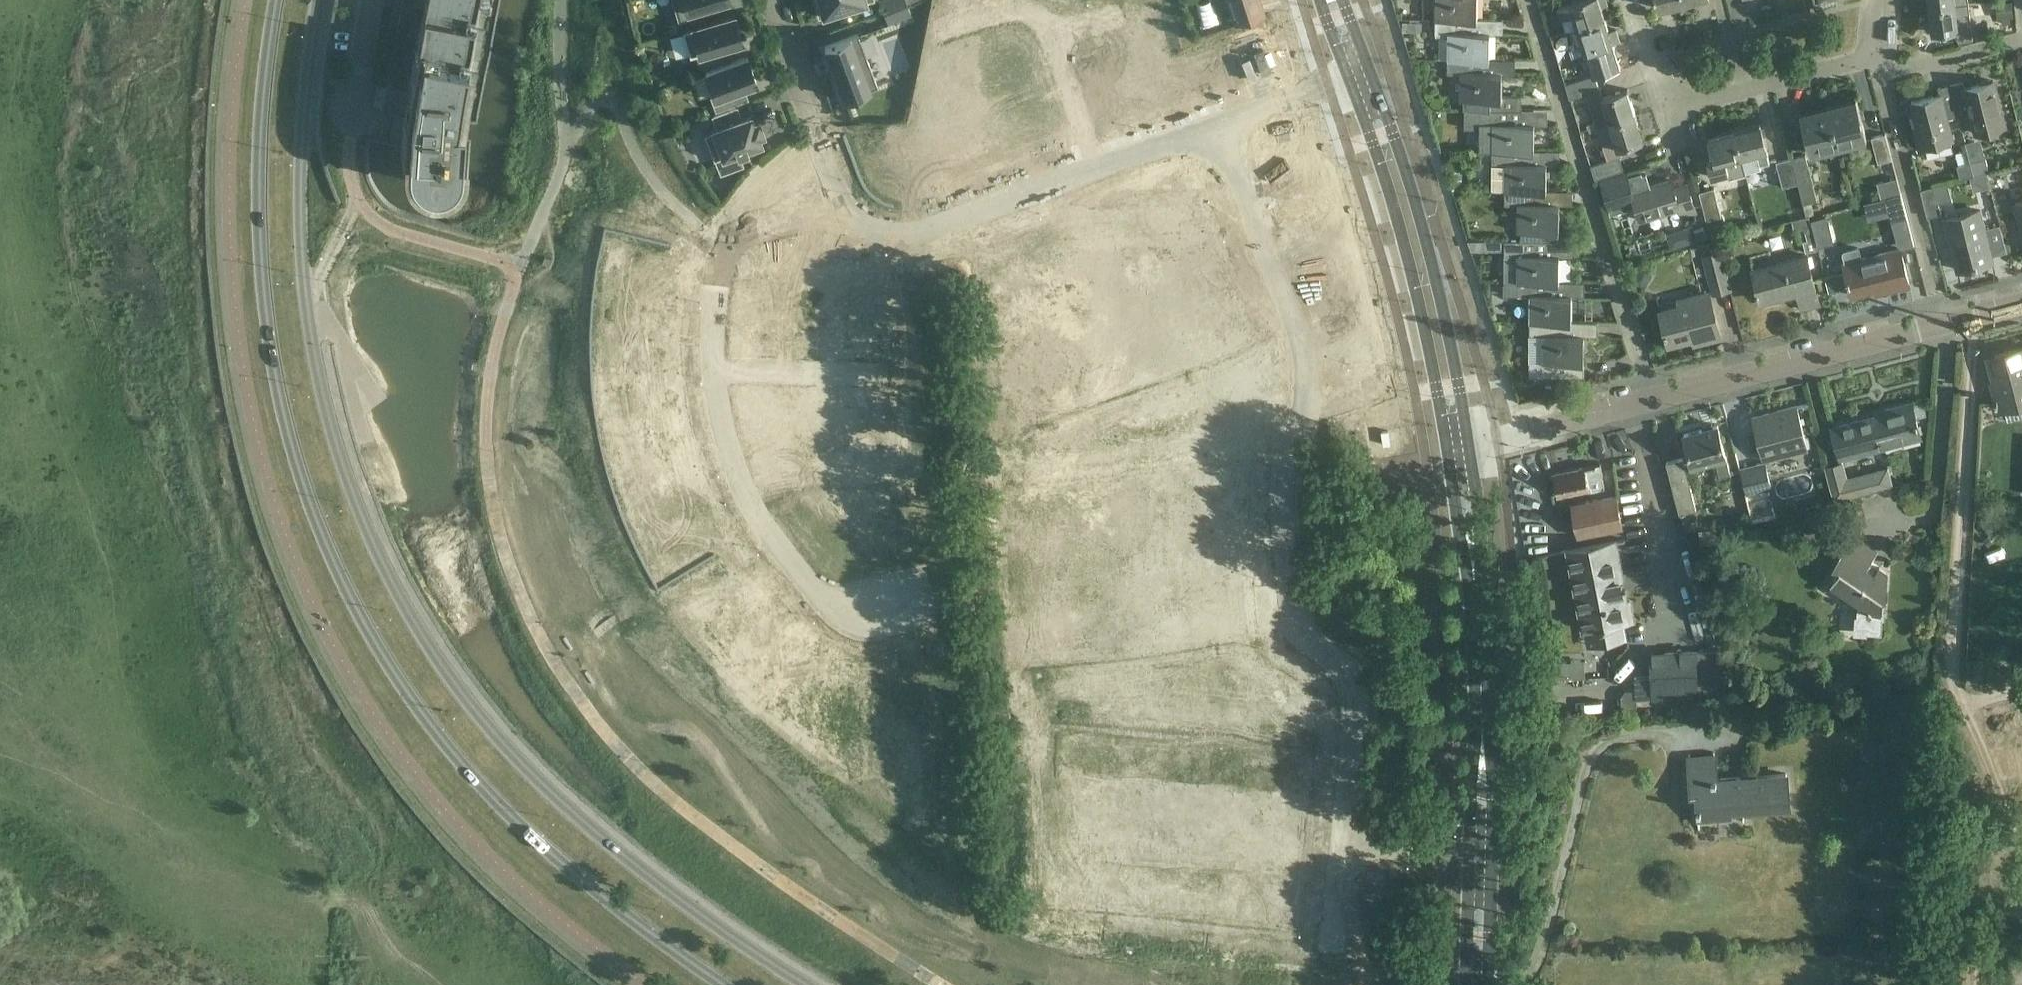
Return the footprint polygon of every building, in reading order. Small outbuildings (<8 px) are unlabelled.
[(402,145),(401,155),(401,160),(402,165),(404,170),(407,175),(411,179),(415,183),(420,185),(425,187),(431,188),(436,188),(442,187),(447,185),(452,182),(456,178),(459,174),(462,169),(464,164),(465,159),(467,118),(475,119),(498,0),(404,0),(383,110),(404,114),(402,145)] [(679,19),(710,10),(708,4),(722,0),(673,0),(679,19)] [(821,6),(823,13),(863,1),(863,2),(869,0),(819,0),(821,6)] [(906,0),(879,0),(883,11),(906,2),(906,0)] [(1234,25),(1265,15),(1264,14),(1261,15),(1256,0),(1226,0),(1234,25)] [(1436,19),(1480,20),(1479,0),(1436,0),(1436,19)] [(1559,6),(1562,16),(1573,13),(1578,27),(1606,18),(1602,5),(1606,4),(1605,0),(1579,0),(1559,6)] [(1660,8),(1684,2),(1684,0),(1657,0),(1660,8)] [(1929,8),(1969,4),(1969,0),(1929,0),(1930,7),(1929,7),(1929,8)] [(911,13),(906,2),(883,11),(888,22),(911,13)] [(1973,39),(1969,4),(1929,8),(1929,9),(1930,9),(1933,31),(1932,31),(1932,32),(1958,29),(1959,41),(1973,39)] [(721,46),(742,40),(734,15),(693,27),(682,30),(690,56),(697,54),(700,65),(724,58),(721,46)] [(1614,42),(1606,18),(1578,27),(1582,41),(1570,45),(1574,55),(1614,42)] [(1447,34),(1447,59),(1492,59),(1493,31),(1480,31),(1480,20),(1436,19),(1436,34),(1447,34)] [(858,34),(824,46),(829,59),(828,59),(829,61),(832,68),(832,69),(832,70),(833,70),(844,99),(877,86),(858,34)] [(735,89),(756,81),(747,57),(705,72),(714,96),(712,96),(716,109),(739,100),(735,89)] [(1490,100),(1490,109),(1524,110),(1524,95),(1504,95),(1505,71),(1492,71),(1492,59),(1447,59),(1447,74),(1460,74),(1460,100),(1490,100)] [(1587,93),(1597,125),(1636,113),(1628,89),(1602,97),(1595,74),(1566,83),(1571,98),(1587,93)] [(1951,85),(1959,115),(1971,112),(1976,133),(2004,126),(1999,103),(1997,95),(1998,95),(1994,80),(1965,88),(1964,81),(1951,85)] [(1149,82),(1129,89),(1141,124),(1161,117),(1149,82)] [(1947,118),(1959,115),(1951,85),(1939,88),(1940,94),(1912,102),(1915,116),(1916,116),(1919,126),(1913,127),(1919,148),(1925,147),(1926,150),(1929,158),(1954,151),(1952,143),(1951,140),(1953,139),(1947,118)] [(1053,87),(1035,94),(1048,129),(1066,123),(1053,87)] [(1035,94),(1015,101),(1028,136),(1048,129),(1035,94)] [(1829,105),(1840,146),(1867,139),(1857,98),(1856,98),(1857,102),(1830,109),(1829,105)] [(1015,101),(995,108),(1007,143),(1028,136),(1015,101)] [(1840,146),(1829,105),(1828,105),(1829,109),(1803,116),(1802,112),(1801,112),(1811,154),(1840,146)] [(757,135),(762,133),(758,121),(753,123),(750,115),(740,119),(736,108),(713,116),(717,128),(704,133),(713,159),(736,151),(737,152),(747,149),(746,147),(760,142),(757,135)] [(1493,124),(1492,150),(1536,150),(1536,122),(1523,122),(1524,110),(1490,109),(1490,110),(1480,110),(1480,124),(1493,124)] [(1644,138),(1636,113),(1597,125),(1608,159),(1591,164),(1596,179),(1625,169),(1618,147),(1644,138)] [(954,122),(929,131),(941,166),(966,158),(954,122)] [(1760,122),(1735,129),(1746,174),(1747,174),(1747,173),(1762,169),(1761,164),(1770,161),(1767,149),(1765,142),(1760,122)] [(1746,174),(1735,129),(1709,136),(1715,160),(1708,162),(1712,177),(1729,172),(1730,178),(1746,174)] [(1893,159),(1886,133),(1872,137),(1879,162),(1893,159)] [(1328,139),(1291,149),(1297,170),(1334,159),(1328,139)] [(1492,190),(1505,190),(1547,191),(1548,163),(1535,163),(1536,150),(1492,150),(1492,190)] [(1791,158),(1798,183),(1803,204),(1817,200),(1805,154),(1791,158)] [(1798,183),(1791,158),(1777,162),(1783,187),(1798,183)] [(1986,158),(1972,162),(1975,176),(1990,172),(1986,158)] [(1334,159),(1297,170),(1302,189),(1339,179),(1334,159)] [(1975,176),(1972,162),(1958,165),(1961,179),(1975,176)] [(1264,171),(1253,175),(1255,182),(1267,178),(1264,171)] [(1198,172),(1171,182),(1186,224),(1213,215),(1198,172)] [(1663,224),(1660,214),(1680,208),(1682,216),(1697,212),(1688,185),(1675,189),(1672,180),(1646,188),(1642,173),(1628,177),(1627,173),(1602,181),(1611,209),(1635,201),(1641,220),(1637,221),(1634,226),(1636,232),(1641,235),(1660,229),(1663,224)] [(1901,193),(1897,177),(1878,182),(1882,198),(1886,197),(1901,193)] [(1267,178),(1255,182),(1258,190),(1270,186),(1267,178)] [(1339,179),(1302,189),(1308,209),(1345,198),(1339,179)] [(1171,182),(1145,191),(1160,233),(1186,224),(1171,182)] [(1935,186),(1921,189),(1928,216),(1942,213),(1935,186)] [(1699,191),(1706,219),(1721,215),(1714,187),(1699,191)] [(1547,191),(1505,190),(1505,205),(1517,205),(1517,230),(1559,231),(1560,203),(1547,203),(1547,191)] [(1145,191),(1119,200),(1134,243),(1160,233),(1145,191)] [(1908,217),(1901,193),(1886,197),(1893,221),(1908,217)] [(1345,198),(1308,209),(1314,229),(1351,218),(1345,198)] [(1278,209),(1266,213),(1269,221),(1281,217),(1278,209)] [(1992,257),(1978,209),(1942,220),(1957,269),(1972,265),(1972,266),(1979,264),(1978,263),(1993,258),(1993,257),(1992,257)] [(1281,217),(1269,221),(1272,229),(1283,225),(1281,217)] [(1810,217),(1808,217),(1793,221),(1795,230),(1804,229),(1805,232),(1806,233),(1808,241),(1803,242),(1806,252),(1818,249),(1810,217)] [(1351,218),(1314,229),(1319,248),(1356,237),(1351,218)] [(1049,225),(1026,233),(1039,270),(1061,262),(1049,225)] [(1356,237),(1319,248),(1325,268),(1362,257),(1356,237)] [(1518,255),(1518,281),(1573,282),(1573,278),(1560,278),(1560,254),(1547,254),(1547,241),(1505,240),(1505,255),(1518,255)] [(1861,248),(1858,247),(1844,250),(1843,253),(1845,263),(1849,277),(1846,278),(1851,295),(1886,285),(1887,290),(1910,284),(1901,248),(1863,258),(1861,248)] [(1292,248),(1280,252),(1283,260),(1294,255),(1292,248)] [(1208,249),(1196,254),(1199,261),(1211,257),(1208,249)] [(1719,253),(1704,256),(1714,293),(1728,289),(1719,253)] [(1294,255),(1283,260),(1285,267),(1297,263),(1294,255)] [(1808,255),(1751,269),(1757,293),(1759,292),(1761,300),(1797,291),(1802,309),(1820,304),(1808,255)] [(1362,257),(1325,268),(1331,287),(1368,277),(1362,257)] [(1182,259),(1170,263),(1173,270),(1184,266),(1182,259)] [(629,260),(625,284),(662,289),(666,265),(629,260)] [(1170,263),(1159,267),(1161,275),(1173,270),(1170,263)] [(1213,265),(1202,269),(1204,276),(1216,272),(1213,265)] [(752,267),(752,305),(776,305),(776,268),(752,267)] [(799,268),(798,306),(821,306),(822,269),(799,268)] [(822,269),(821,306),(844,307),(845,269),(822,269)] [(845,269),(844,307),(867,307),(868,270),(845,269)] [(1202,269),(1190,273),(1193,281),(1204,276),(1202,269)] [(868,270),(867,307),(891,308),(892,270),(868,270)] [(1129,277),(1118,281),(1120,289),(1132,285),(1129,277)] [(1368,277),(1331,287),(1336,307),(1373,296),(1368,277)] [(1118,281),(1106,285),(1109,293),(1120,289),(1118,281)] [(1529,295),(1529,322),(1572,322),(1572,294),(1560,294),(1560,285),(1573,285),(1573,282),(1518,281),(1518,295),(1529,295)] [(1161,283),(1149,287),(1152,295),(1164,291),(1161,283)] [(625,284),(622,308),(659,313),(662,289),(625,284)] [(1305,286),(1294,290),(1296,298),(1308,294),(1305,286)] [(1149,287),(1138,291),(1141,299),(1152,295),(1149,287)] [(1721,335),(1710,292),(1691,297),(1693,302),(1661,310),(1669,343),(1701,335),(1703,340),(1721,335)] [(1308,294),(1296,298),(1299,306),(1311,302),(1308,294)] [(1242,296),(1215,306),(1230,348),(1257,338),(1242,296)] [(1373,296),(1336,307),(1342,327),(1379,316),(1373,296)] [(1063,301),(1051,305),(1054,312),(1066,308),(1063,301)] [(1106,303),(1094,307),(1097,314),(1108,310),(1106,303)] [(1051,305),(1040,309),(1043,316),(1054,312),(1051,305)] [(1094,307),(1083,311),(1085,318),(1097,314),(1094,307)] [(1020,316),(1008,320),(1011,327),(1023,323),(1020,316)] [(1379,316),(1342,327),(1348,347),(1385,336),(1379,316)] [(1065,317),(1053,321),(1056,329),(1068,325),(1065,317)] [(1008,320),(997,324),(1000,331),(1011,327),(1008,320)] [(1053,321),(1042,325),(1045,333),(1056,329),(1053,321)] [(1572,322),(1529,322),(1529,335),(1542,335),(1542,360),(1530,360),(1529,376),(1584,376),(1585,334),(1572,334),(1572,322)] [(1319,325),(1307,329),(1310,337),(1321,333),(1319,325)] [(1024,331),(1013,335),(1015,343),(1027,339),(1024,331)] [(1321,333),(1310,337),(1312,344),(1324,340),(1321,333)] [(1013,335),(1001,339),(1004,347),(1015,343),(1013,335)] [(658,344),(620,346),(622,370),(659,368),(658,344)] [(1995,355),(2002,380),(1993,382),(1996,397),(1986,399),(1987,404),(1992,403),(1994,411),(2008,407),(2010,417),(2021,414),(2021,348),(1995,355)] [(1109,349),(1089,357),(1102,393),(1122,386),(1109,349)] [(1089,357),(1068,364),(1081,400),(1102,393),(1089,357)] [(659,368),(622,370),(623,394),(660,392),(659,368)] [(1918,425),(1917,420),(1912,403),(1885,410),(1886,414),(1833,428),(1841,457),(1866,451),(1867,451),(1867,450),(1921,436),(1918,425)] [(1753,417),(1758,436),(1764,459),(1808,448),(1797,406),(1753,417)] [(665,423),(629,432),(635,455),(671,446),(665,423)] [(902,423),(886,428),(897,464),(913,459),(902,423)] [(884,424),(869,429),(880,465),(896,460),(884,424)] [(1684,434),(1689,453),(1693,466),(1716,460),(1720,477),(1731,474),(1726,456),(1718,425),(1684,434)] [(850,435),(835,439),(846,476),(861,471),(850,435)] [(833,436),(817,440),(829,477),(844,472),(833,436)] [(671,446),(635,455),(641,479),(677,469),(671,446)] [(1667,463),(1680,514),(1697,509),(1684,458),(1667,463)] [(1843,460),(1825,465),(1834,500),(1894,485),(1889,465),(1847,476),(1843,460)] [(1601,464),(1554,473),(1559,495),(1590,489),(1605,485),(1603,476),(1601,464)] [(1741,470),(1747,494),(1771,487),(1765,464),(1741,470)] [(1573,504),(1579,536),(1623,527),(1617,495),(1573,504)] [(901,496),(887,503),(904,537),(919,529),(901,496)] [(688,499),(654,515),(664,536),(698,520),(688,499)] [(884,500),(870,508),(888,541),(902,534),(884,500)] [(698,520),(664,536),(675,558),(708,542),(698,520)] [(1856,632),(1882,634),(1886,572),(1880,567),(1875,574),(1865,567),(1877,551),(1856,536),(1836,563),(1841,566),(1830,582),(1858,600),(1856,632)] [(1578,599),(1584,628),(1584,629),(1600,626),(1600,627),(1606,626),(1606,625),(1634,620),(1630,601),(1628,601),(1626,591),(1622,592),(1620,580),(1623,580),(1616,541),(1569,550),(1574,579),(1578,578),(1582,598),(1578,599)] [(1653,698),(1653,702),(1698,701),(1697,651),(1651,652),(1652,674),(1636,675),(1637,699),(1653,698)] [(1698,807),(1699,819),(1718,818),(1718,808),(1729,808),(1730,812),(1789,808),(1787,775),(1743,777),(1717,779),(1715,753),(1689,754),(1692,795),(1700,794),(1701,807),(1698,807)]
